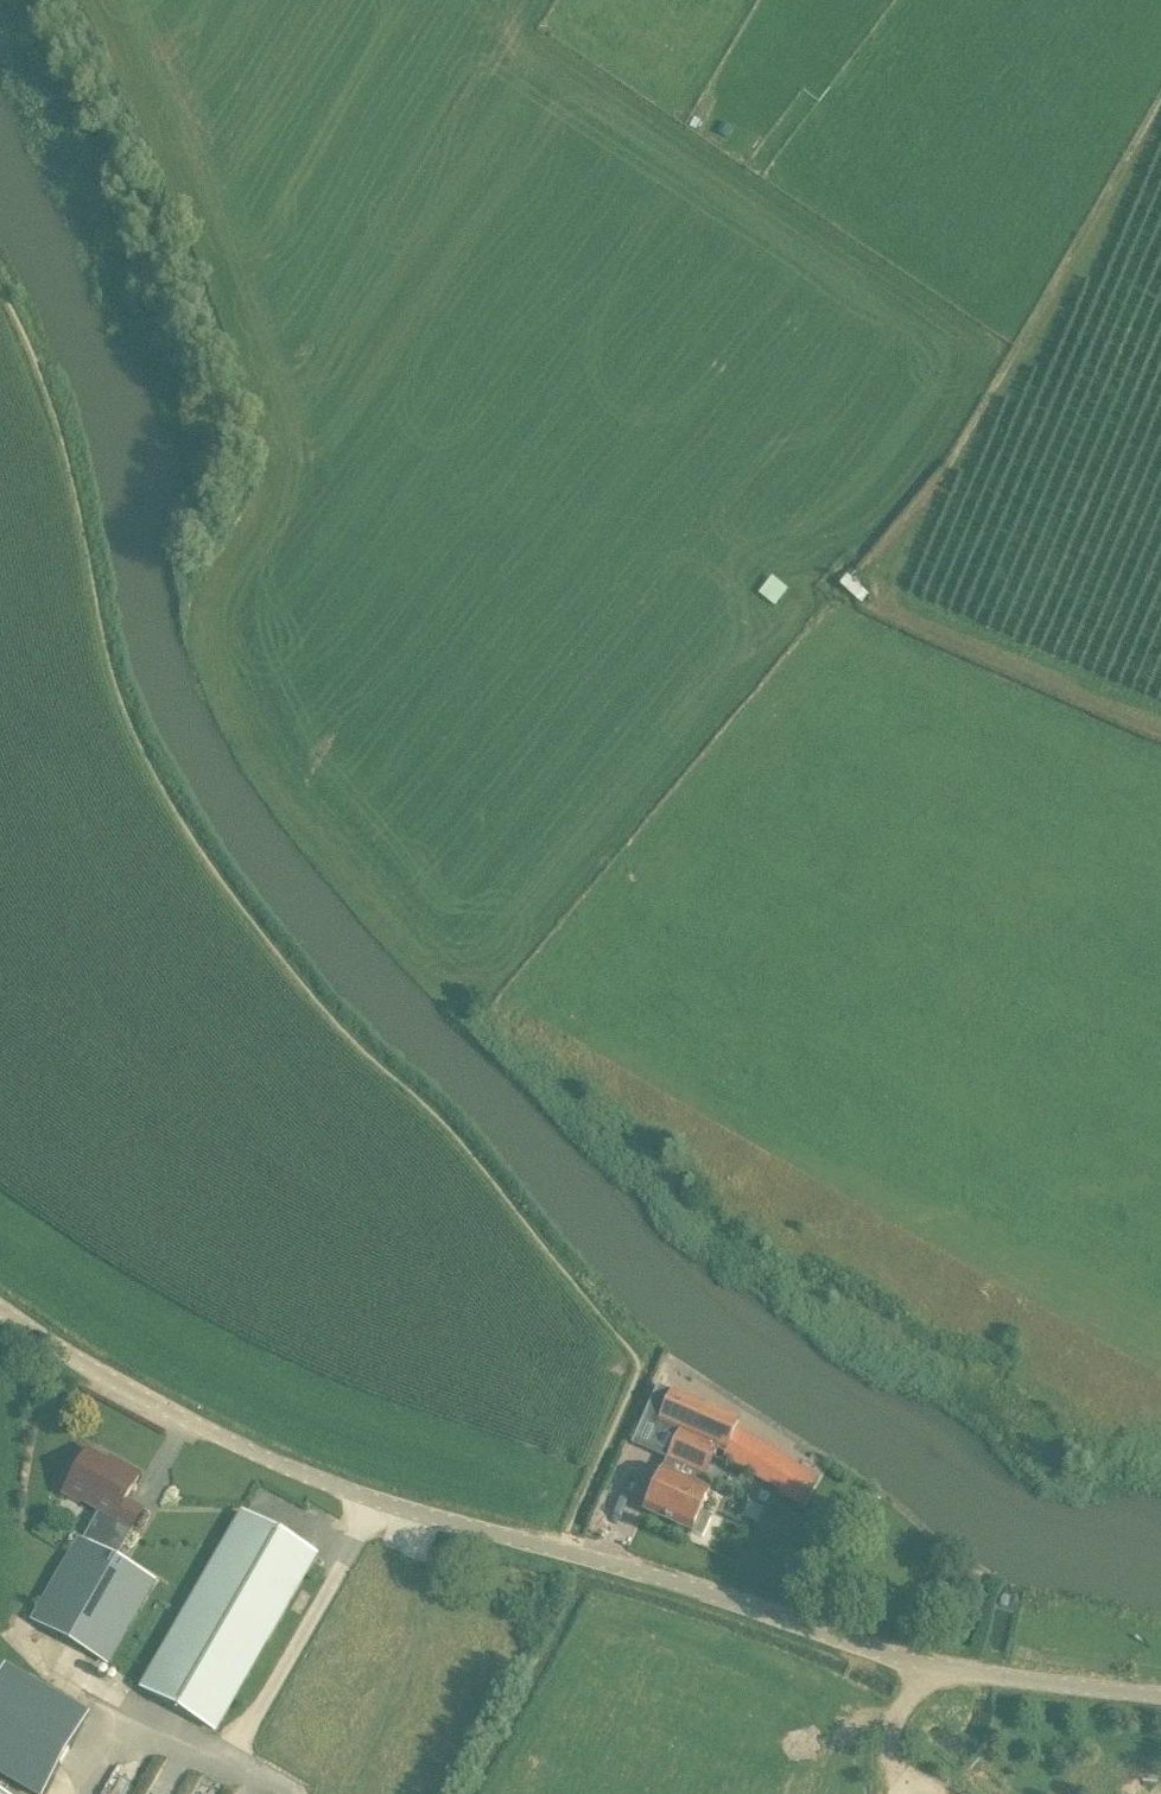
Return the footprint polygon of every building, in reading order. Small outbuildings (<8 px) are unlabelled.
[(775,574),(760,592),(777,605),(791,588),(775,574)] [(738,1423),(672,1393),(658,1425),(679,1433),(644,1513),(691,1534),(691,1533),(703,1538),(712,1519),(700,1514),(710,1492),(700,1488),(717,1450),(725,1453),(724,1455),(803,1504),(818,1479),(799,1466),(798,1467),(736,1428),(738,1423)] [(80,1538),(33,1621),(107,1663),(154,1581),(115,1559),(133,1529),(115,1519),(140,1475),(121,1465),(119,1469),(88,1451),(66,1492),(100,1512),(84,1541),(80,1538)] [(145,1690),(214,1730),(314,1555),(245,1515),(145,1690)] [(89,1715),(6,1668),(0,1679),(0,1774),(35,1793),(44,1793),(89,1715)] [(1126,1793),(1151,1793),(1136,1781),(1126,1793)]
